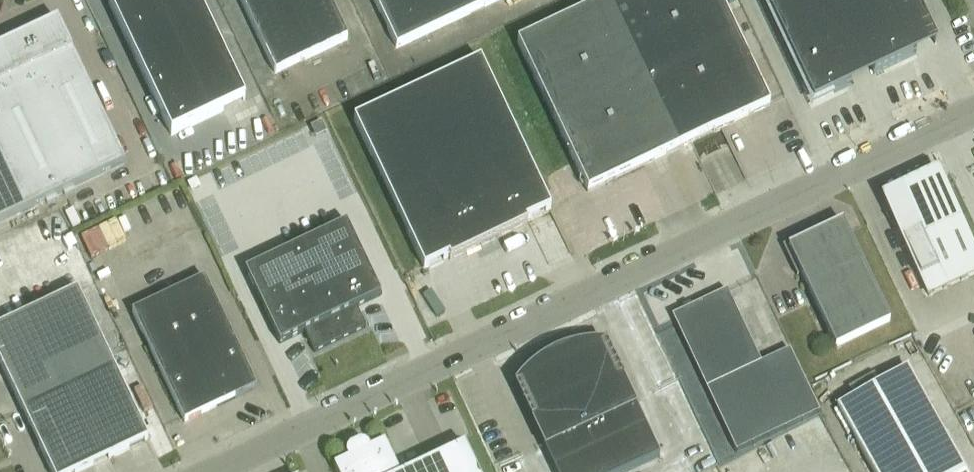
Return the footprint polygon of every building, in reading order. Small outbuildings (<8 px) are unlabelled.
[(174,136),(245,101),(197,0),(109,0),(174,136)] [(276,75),(348,40),(329,0),(240,0),(276,75)] [(397,49),(500,0),(374,0),(397,49)] [(679,150),(770,107),(719,0),(610,0),(609,1),(517,44),(543,99),(553,119),(587,193),(679,150)] [(916,0),(764,0),(813,103),(851,85),(843,67),(865,56),(874,75),(916,54),(908,36),(928,27),(916,0)] [(0,49),(0,223),(55,197),(125,164),(58,22),(0,49)] [(516,137),(506,116),(481,61),(354,121),(424,270),(449,258),(450,261),(528,225),(526,222),(551,210),(516,137)] [(938,177),(884,203),(929,297),(973,276),(973,253),(938,177)] [(842,223),(788,249),(835,348),(889,322),(842,223)] [(304,333),(314,353),(366,328),(356,308),(381,296),(346,224),(245,272),(280,344),(304,333)] [(185,423),(257,389),(205,279),(133,313),(185,423)] [(107,354),(77,291),(0,328),(0,365),(22,411),(55,395),(49,381),(107,354)] [(672,317),(706,390),(735,452),(818,413),(789,351),(761,364),(727,291),(672,317)] [(22,411),(51,471),(81,471),(148,440),(107,354),(49,381),(55,395),(22,411)] [(659,456),(634,403),(630,405),(608,358),(601,357),(594,358),(587,358),(580,359),(569,362),(567,357),(549,365),(552,370),(548,373),(543,377),(537,381),(533,386),(528,391),(524,398),(546,444),(543,446),(543,445),(542,446),(555,471),(626,471),(659,456)] [(844,421),(873,471),(965,471),(907,369),(837,408),(844,421)] [(346,457),(348,461),(334,468),(336,471),(398,471),(384,444),(370,450),(368,446),(364,444),(359,443),(349,448),(347,452),(346,457)] [(464,446),(410,471),(476,471),(464,446)]
